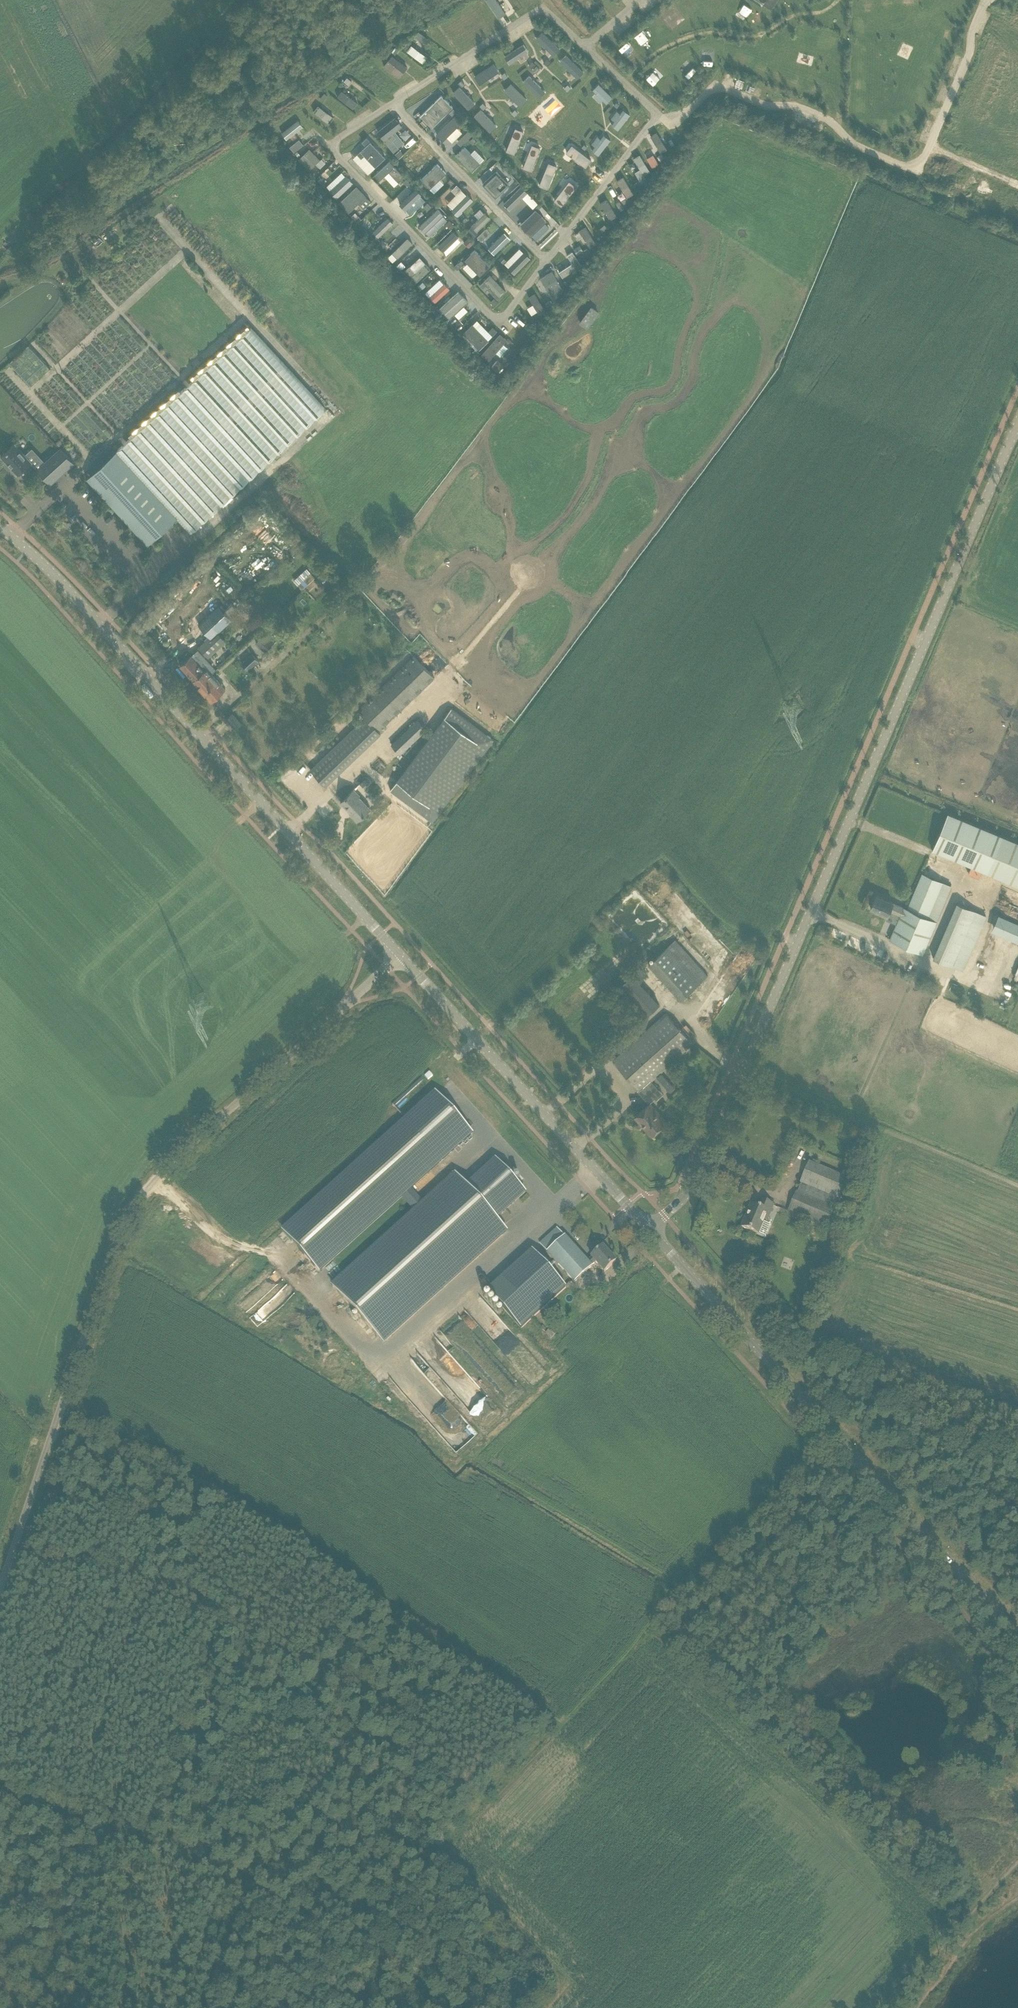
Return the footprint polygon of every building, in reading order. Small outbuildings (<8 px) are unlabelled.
[(596,7),(589,0),(582,0),(579,3),(589,14),(596,7)] [(554,55),(561,48),(543,30),(537,36),(554,55)] [(426,42),(428,36),(418,31),(415,36),(426,42)] [(505,55),(510,63),(529,51),(524,42),(505,55)] [(408,49),(423,61),(428,55),(413,43),(408,49)] [(393,53),(384,64),(400,77),(409,66),(393,53)] [(567,53),(560,60),(579,77),(585,70),(567,53)] [(480,83),(500,70),(494,62),(475,75),(480,83)] [(646,78),(653,86),(664,75),(657,68),(646,78)] [(367,73),(362,80),(376,92),(382,86),(367,73)] [(529,74),(523,81),(540,97),(546,90),(529,74)] [(504,89),(522,105),(528,98),(511,82),(504,89)] [(605,104),(614,96),(600,82),(592,89),(605,104)] [(344,88),(338,94),(353,107),(359,101),(344,88)] [(328,121),(333,115),(319,104),(314,110),(328,121)] [(616,120),(612,124),(618,129),(632,114),(623,106),(613,117),(616,120)] [(395,115),(377,131),(395,151),(406,141),(396,131),(403,124),(395,115)] [(288,138),(294,132),(299,137),(307,129),(296,119),(283,133),(288,138)] [(461,144),(474,136),(470,130),(457,139),(461,144)] [(657,131),(650,135),(661,152),(668,148),(657,131)] [(602,137),(599,136),(590,148),(600,155),(612,138),(605,133),(602,137)] [(354,148),(358,152),(353,156),(369,173),(388,156),(368,135),(354,148)] [(407,148),(418,139),(414,135),(403,144),(407,148)] [(299,139),(291,146),(295,151),(303,144),(299,139)] [(310,147),(299,157),(310,168),(320,159),(310,147)] [(644,175),(652,170),(641,153),(634,157),(644,175)] [(343,170),(326,185),(338,197),(354,182),(343,170)] [(628,197),(635,193),(624,175),(617,179),(628,197)] [(339,201),(349,212),(367,195),(357,184),(339,201)] [(457,184),(452,189),(456,193),(461,188),(457,184)] [(534,207),(539,201),(522,185),(505,203),(512,209),(524,197),(534,207)] [(600,202),(611,219),(618,215),(607,197),(600,202)] [(521,223),(537,241),(554,225),(537,207),(521,223)] [(372,231),(378,237),(394,223),(389,216),(372,231)] [(584,236),(591,246),(597,242),(587,225),(574,233),(578,240),(584,236)] [(486,227),(478,235),(482,240),(491,232),(486,227)] [(496,253),(511,237),(505,231),(489,247),(496,253)] [(408,236),(390,255),(396,260),(414,241),(408,236)] [(401,261),(396,265),(401,270),(405,265),(401,261)] [(545,274),(556,291),(563,287),(553,270),(545,274)] [(479,286),(486,293),(489,290),(499,299),(509,289),(490,273),(479,286)] [(441,277),(425,292),(436,302),(451,288),(441,277)] [(459,289),(439,308),(448,318),(468,299),(459,289)] [(527,307),(533,315),(545,307),(535,292),(529,296),(534,303),(527,307)] [(95,484),(88,477),(149,543),(177,516),(191,530),(193,528),(194,529),(325,407),(325,406),(250,326),(250,325),(118,448),(117,450),(116,450),(123,457),(95,484)] [(496,360),(492,365),(498,371),(503,366),(496,360)] [(31,462),(32,462),(26,455),(14,443),(1,455),(18,474),(31,462)] [(45,462),(37,469),(51,483),(63,472),(59,469),(71,458),(61,447),(45,462)] [(33,448),(26,455),(32,462),(31,462),(37,469),(45,462),(33,448)] [(243,602),(239,605),(246,613),(253,607),(246,599),(243,602)] [(218,605),(198,624),(209,636),(211,638),(217,633),(231,620),(218,605)] [(265,652),(276,641),(266,632),(255,642),(265,652)] [(209,636),(198,647),(208,657),(225,641),(217,633),(211,638),(209,636)] [(247,671),(259,660),(253,653),(241,663),(247,671)] [(206,668),(192,654),(180,665),(193,679),(193,680),(198,686),(211,673),(206,668)] [(385,726),(435,678),(413,656),(357,710),(365,717),(310,770),(326,786),(381,733),(381,734),(387,728),(385,726)] [(211,701),(225,689),(211,673),(198,686),(211,701)] [(432,822),(494,739),(451,707),(390,790),(432,822)] [(235,727),(241,722),(232,712),(226,717),(235,727)] [(400,755),(427,729),(418,719),(390,745),(400,755)] [(357,821),(371,807),(354,789),(340,802),(351,812),(350,813),(357,821)] [(1003,836),(947,812),(932,849),(987,873),(1017,886),(1017,842),(1003,836)] [(931,910),(942,882),(922,873),(907,908),(904,907),(893,903),(893,902),(876,895),(870,908),(887,915),(889,910),(900,915),(890,939),(923,954),(937,921),(936,920),(939,914),(931,910)] [(963,970),(987,915),(956,902),(932,958),(963,970)] [(998,914),(991,931),(1017,942),(1017,940),(1017,923),(998,914)] [(682,1001),(709,977),(675,940),(648,964),(682,1001)] [(616,988),(644,1018),(659,1004),(632,974),(616,988)] [(651,1080),(693,1042),(666,1013),(613,1061),(639,1089),(637,1090),(649,1103),(635,1117),(651,1135),(665,1123),(655,1112),(657,1110),(650,1103),(655,1098),(656,1100),(663,1094),(651,1080)] [(674,1066),(667,1072),(673,1078),(674,1077),(678,1082),(684,1077),(674,1066)] [(436,1095),(283,1233),(319,1273),(472,1135),(436,1095)] [(332,1287),(383,1343),(507,1231),(496,1219),(525,1192),(496,1160),(467,1187),(456,1175),(332,1287)] [(826,1228),(847,1178),(809,1162),(800,1183),(801,1183),(797,1192),(788,1212),(826,1228)] [(751,1205),(741,1227),(759,1235),(759,1234),(765,1236),(770,1225),(764,1223),(768,1213),(770,1214),(773,1206),(761,1201),(757,1208),(751,1205)] [(574,1283),(592,1266),(595,1262),(604,1272),(616,1262),(603,1247),(588,1261),(557,1228),(540,1244),(548,1253),(547,1253),(558,1264),(573,1281),(574,1283)] [(548,1268),(532,1250),(487,1291),(503,1308),(548,1268)] [(549,1270),(505,1310),(521,1329),(566,1289),(549,1270)] [(438,1343),(432,1348),(422,1357),(431,1368),(447,1354),(438,1343)]
